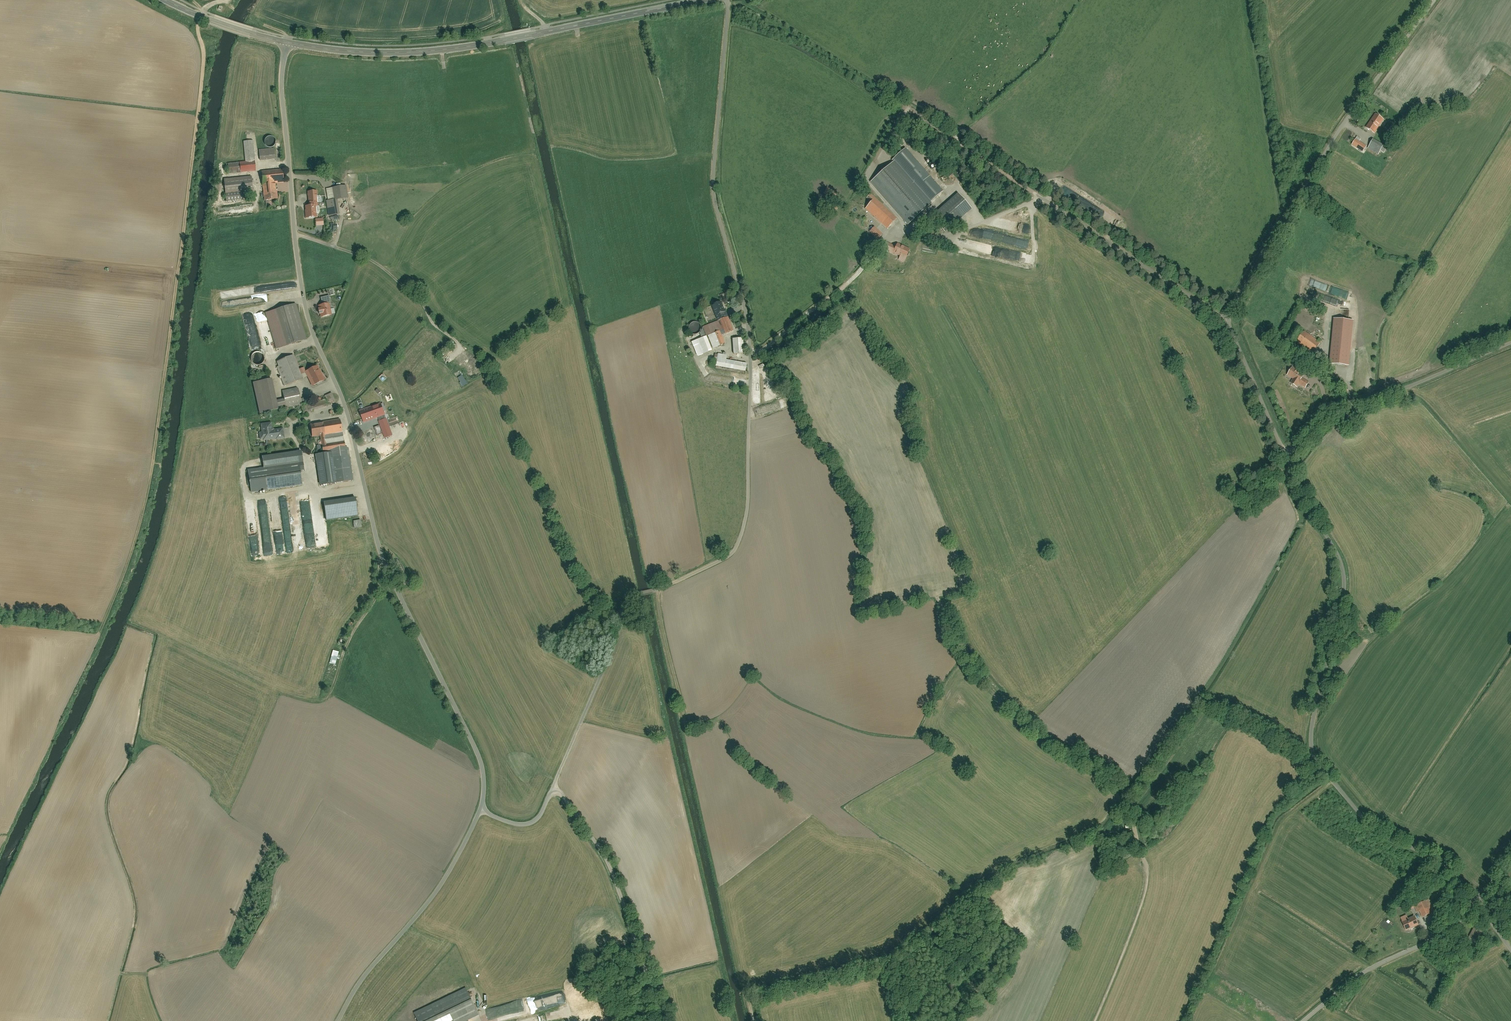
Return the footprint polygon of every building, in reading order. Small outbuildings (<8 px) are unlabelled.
[(1375,114),(1366,127),(1374,133),(1383,120),(1375,114)] [(1391,138),(1396,130),(1391,127),(1385,134),(1391,138)] [(1356,139),(1352,145),(1363,152),(1366,146),(1356,139)] [(1380,151),(1383,153),(1387,148),(1383,146),(1384,145),(1373,139),(1367,148),(1378,155),(1380,151)] [(227,162),(228,171),(255,169),(253,147),(252,140),(243,140),(244,161),(227,162)] [(273,148),(259,149),(260,160),(274,159),(273,148)] [(923,169),(905,149),(892,160),(894,162),(872,181),(909,224),(932,203),(931,202),(943,191),(923,169)] [(262,173),(266,203),(279,201),(277,186),(285,185),(284,170),(262,173)] [(248,176),(225,178),(226,193),(249,191),(248,176)] [(327,207),(327,217),(337,216),(335,198),(344,197),(343,185),(327,187),(328,199),(318,200),(319,208),(327,207)] [(827,188),(824,194),(834,199),(837,193),(827,188)] [(971,209),(958,193),(931,217),(945,232),(971,209)] [(865,209),(887,229),(897,218),(870,194),(867,198),(871,202),(865,209)] [(304,205),(305,217),(315,217),(314,206),(317,206),(317,195),(307,195),(308,205),(304,205)] [(230,196),(217,197),(218,206),(230,205),(230,196)] [(1106,213),(1103,221),(1117,226),(1120,218),(1106,213)] [(878,240),(881,237),(883,234),(874,227),(869,232),(878,240)] [(1007,252),(1008,249),(1012,249),(1015,248),(1028,250),(1031,249),(1021,247),(1020,245),(1018,245),(1019,243),(1017,240),(1015,240),(1016,237),(986,231),(985,236),(976,240),(991,243),(995,250),(994,253),(993,250),(992,255),(1000,257),(1003,256),(1003,255),(1006,256),(1007,251),(1007,252)] [(893,253),(905,258),(909,250),(897,244),(896,247),(887,243),(884,249),(893,253)] [(709,333),(714,347),(726,342),(723,333),(733,330),(730,323),(734,321),(732,314),(727,315),(722,300),(713,304),(719,323),(714,325),(716,331),(709,333)] [(318,305),(320,318),(330,316),(328,304),(328,303),(320,305),(318,305)] [(307,340),(296,306),(277,312),(286,340),(280,342),(282,348),(307,340)] [(1313,306),(1310,314),(1322,319),(1325,311),(1313,306)] [(1335,350),(1348,352),(1352,320),(1338,319),(1335,350)] [(686,325),(690,334),(699,331),(695,322),(686,325)] [(1317,341),(1304,331),(1297,342),(1313,353),(1322,341),(1319,339),(1317,341)] [(704,338),(690,343),(695,357),(709,352),(704,338)] [(730,339),(730,356),(742,356),(742,339),(730,339)] [(1347,365),(1348,352),(1335,350),(1333,350),(1332,364),(1347,365)] [(263,357),(263,356),(263,355),(263,354),(262,353),(261,352),(259,351),(258,351),(257,351),(256,351),(255,351),(253,352),(252,354),(251,356),(251,357),(252,359),(252,360),(253,361),(254,361),(255,362),(256,362),(258,362),(259,362),(260,362),(261,361),(262,360),(263,359),(263,357)] [(279,362),(287,385),(304,379),(296,356),(279,362)] [(715,368),(746,373),(747,364),(726,361),(726,357),(717,356),(715,368)] [(307,372),(314,387),(325,382),(317,367),(307,372)] [(1294,379),(1293,381),(1291,383),(1296,387),(1297,384),(1298,383),(1305,387),(1308,382),(1302,378),(1304,375),(1292,367),(1288,375),(1294,379)] [(461,387),(466,384),(461,375),(456,378),(461,387)] [(270,378),(253,382),(260,411),(277,407),(270,378)] [(297,386),(283,390),(288,406),(306,401),(304,395),(300,396),(297,386)] [(302,406),(304,414),(327,406),(326,402),(334,400),(331,391),(321,395),(322,399),(302,406)] [(385,436),(393,433),(382,401),(360,409),(364,420),(377,416),(380,425),(361,432),(365,444),(379,439),(377,432),(383,430),(385,436)] [(319,483),(352,480),(349,454),(331,456),(331,450),(344,448),(341,419),(310,422),(311,435),(320,434),(321,442),(317,443),(318,452),(316,453),(319,483)] [(255,434),(256,442),(283,440),(282,428),(271,429),(271,424),(260,425),(260,434),(255,434)] [(296,453),(260,459),(262,470),(297,464),(296,453)] [(296,467),(262,471),(265,490),(299,485),(296,467)] [(300,495),(305,545),(326,543),(325,536),(320,537),(316,537),(316,535),(313,535),(308,494),(300,495)] [(355,498),(321,501),(322,520),(356,517),(355,498)] [(328,663),(334,664),(337,651),(331,650),(328,663)] [(1417,905),(1423,917),(1431,913),(1425,901),(1417,905)] [(1406,930),(1418,925),(1414,917),(1402,922),(1406,930)] [(1483,930),(1475,925),(1469,937),(1468,939),(1473,942),(1475,939),(1477,941),(1483,930)] [(409,1013),(413,1020),(457,1020),(475,1013),(464,989),(409,1013)]
